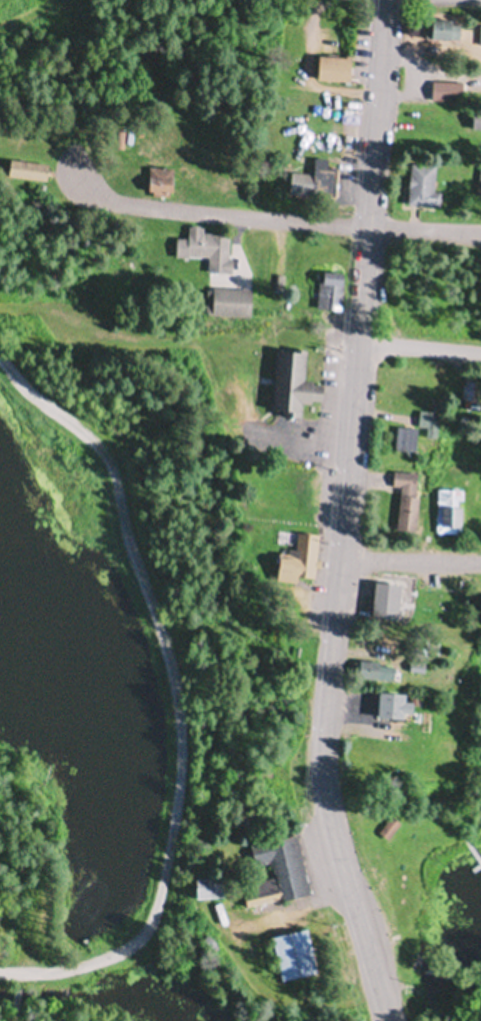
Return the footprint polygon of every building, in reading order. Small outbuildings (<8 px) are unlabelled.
[(277,408),(288,409),(287,416),(304,418),(305,404),(312,405),(314,402),(325,403),(327,387),(304,384),(307,355),(283,353),(277,408)]
